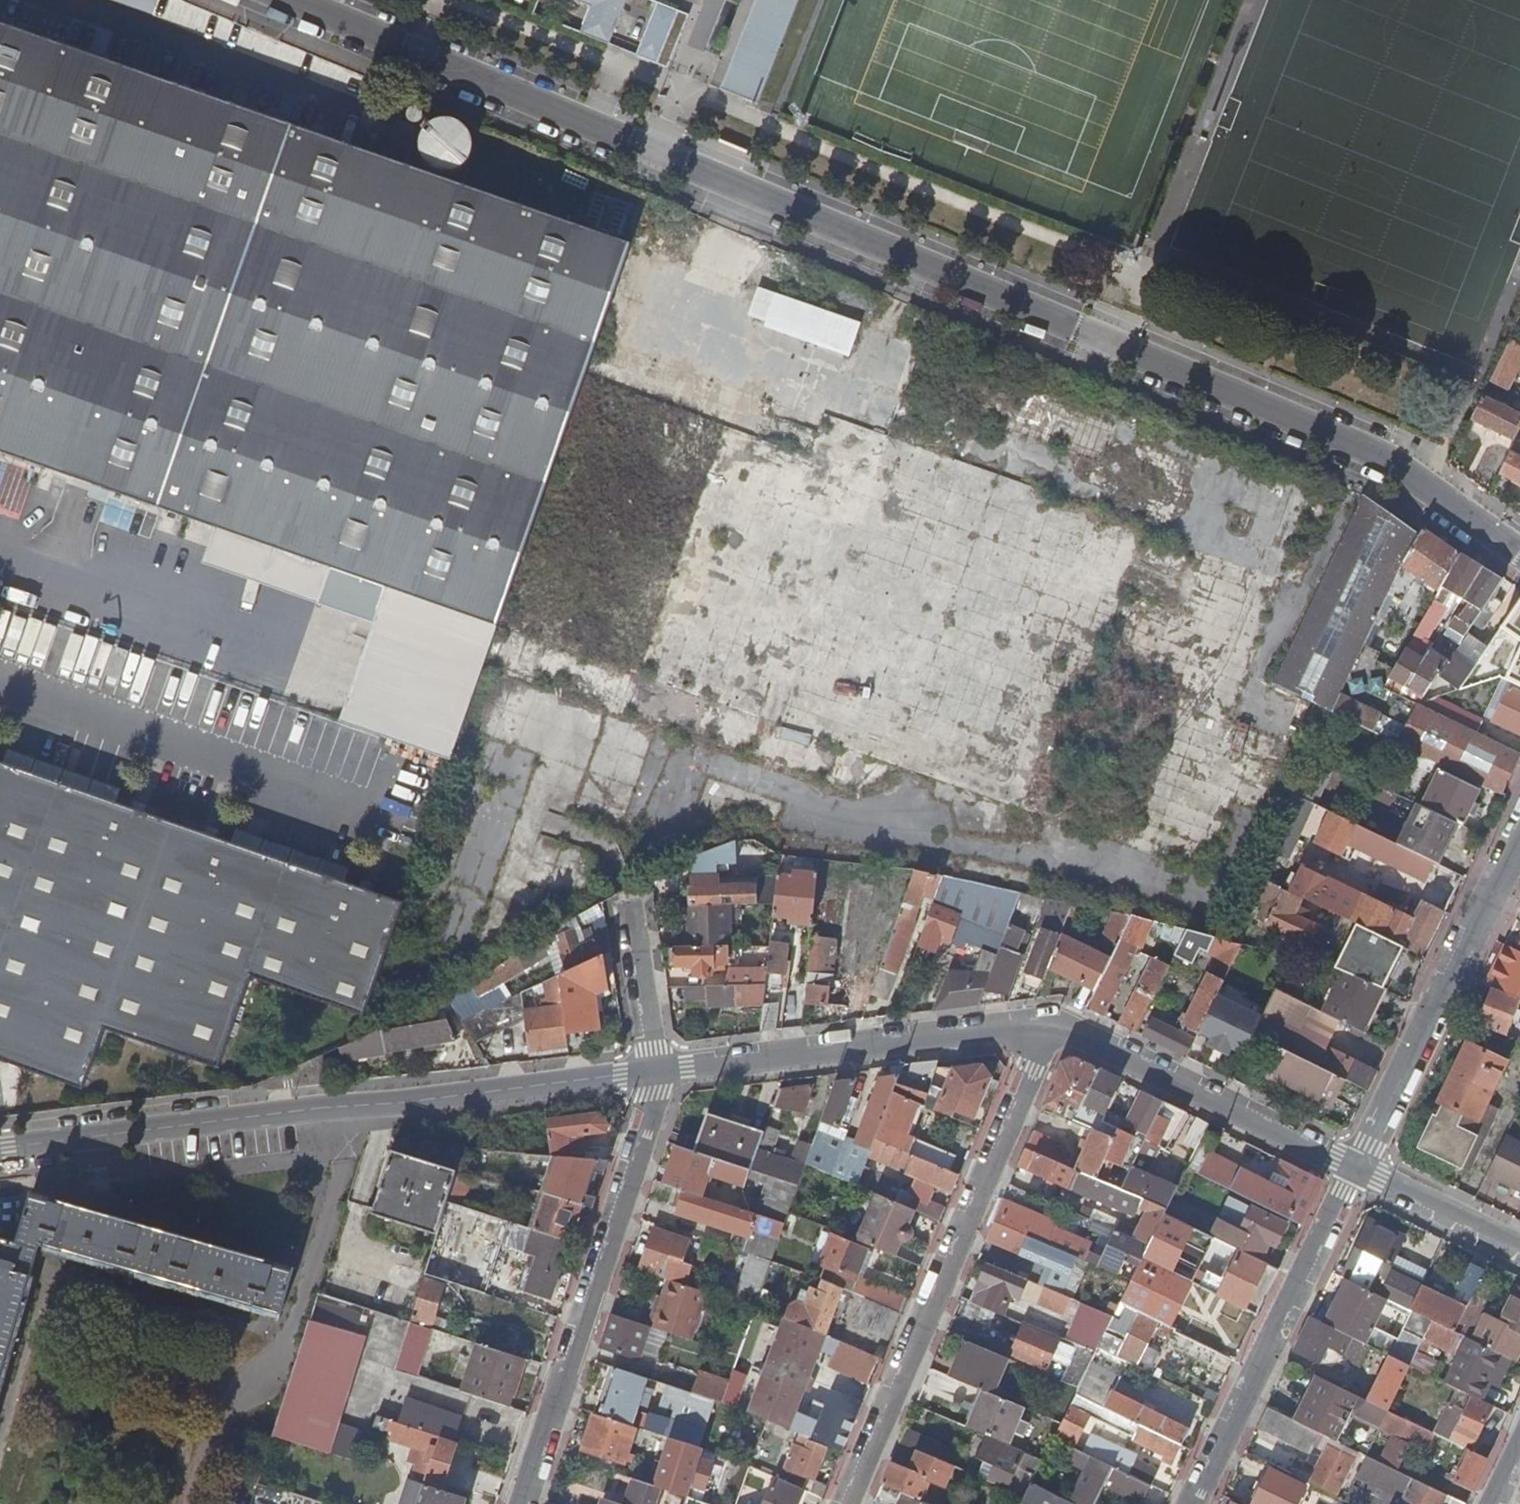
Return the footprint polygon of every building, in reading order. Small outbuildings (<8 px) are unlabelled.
[(612,42),(624,0),(582,0),(589,2),(581,33),(612,42)] [(713,85),(758,103),(798,0),(746,0),(713,85)] [(660,1),(639,56),(657,64),(679,9),(660,1)] [(630,243),(153,77),(122,158),(39,122),(69,47),(0,23),(0,456),(46,472),(386,590),(498,629),(584,378),(630,243)] [(122,158),(153,77),(69,47),(39,122),(122,158)] [(395,109),(381,148),(409,158),(423,119),(395,109)] [(444,111),(419,142),(456,171),(481,141),(444,111)] [(801,114),(793,121),(799,127),(806,121),(801,114)] [(1135,255),(1127,256),(1128,266),(1137,263),(1135,255)] [(852,354),(863,321),(758,287),(748,321),(852,354)] [(1490,382),(1505,390),(1519,358),(1519,344),(1516,342),(1510,339),(1490,382)] [(699,416),(704,400),(673,390),(651,459),(710,477),(727,425),(699,416)] [(1473,419),(1515,439),(1519,428),(1519,398),(1513,394),(1507,406),(1483,395),(1473,419)] [(1510,451),(1519,456),(1519,442),(1515,439),(1510,450),(1510,451)] [(1510,454),(1500,474),(1519,483),(1519,459),(1510,454)] [(46,472),(0,456),(0,469),(42,484),(46,472)] [(0,481),(0,512),(9,516),(22,480),(3,473),(0,481)] [(1403,566),(1419,531),(1367,494),(1277,682),(1334,711),(1341,695),(1348,680),(1352,672),(1358,659),(1403,566)] [(1403,566),(1439,592),(1460,555),(1423,530),(1403,566)] [(1460,555),(1439,592),(1434,599),(1444,606),(1452,593),(1462,599),(1481,569),(1460,555)] [(1481,569),(1462,599),(1472,605),(1462,620),(1458,617),(1451,628),(1464,637),(1467,633),(1472,626),(1474,622),(1484,608),(1485,607),(1492,597),(1502,582),(1481,569)] [(343,719),(450,758),(498,629),(386,590),(343,719)] [(1500,603),(1492,597),(1485,607),(1493,613),(1500,603)] [(308,625),(315,602),(304,599),(298,622),(308,625)] [(1507,621),(1519,629),(1519,601),(1507,621)] [(1493,613),(1485,607),(1484,608),(1474,622),(1480,626),(1482,628),(1493,613)] [(1427,611),(1411,639),(1421,645),(1425,640),(1438,618),(1427,611)] [(1453,640),(1459,644),(1462,641),(1464,637),(1451,628),(1446,635),(1453,640)] [(1438,676),(1456,692),(1459,691),(1463,686),(1473,671),(1488,648),(1467,633),(1464,637),(1462,641),(1459,644),(1451,656),(1441,670),(1438,676)] [(1411,639),(1405,650),(1422,661),(1424,658),(1432,644),(1425,640),(1421,645),(1411,639)] [(1422,661),(1406,686),(1424,696),(1438,676),(1441,670),(1451,656),(1459,644),(1453,640),(1435,666),(1424,658),(1422,661)] [(1390,675),(1389,677),(1406,686),(1422,661),(1405,650),(1390,675)] [(1358,659),(1352,672),(1383,687),(1389,677),(1390,675),(1358,659)] [(1505,667),(1500,677),(1502,678),(1504,679),(1510,670),(1505,667)] [(1463,686),(1466,689),(1488,681),(1473,671),(1463,686)] [(1352,672),(1348,680),(1414,713),(1418,704),(1400,695),(1383,687),(1352,672)] [(1511,687),(1513,684),(1504,679),(1502,678),(1483,715),(1494,721),(1511,687)] [(856,741),(862,699),(829,694),(831,683),(811,680),(810,689),(793,687),(786,731),(856,741)] [(1348,680),(1341,695),(1383,715),(1406,727),(1414,713),(1348,680)] [(1494,721),(1519,733),(1519,691),(1511,687),(1494,721)] [(683,733),(699,738),(710,699),(694,695),(683,733)] [(1341,695),(1334,711),(1373,733),(1383,715),(1341,695)] [(1435,699),(1418,704),(1478,734),(1483,722),(1435,699)] [(1398,745),(1500,795),(1519,756),(1519,755),(1478,734),(1418,704),(1414,713),(1406,727),(1398,745)] [(1383,715),(1373,733),(1398,745),(1406,727),(1383,715)] [(80,1091),(102,1030),(216,1070),(243,991),(358,1030),(402,900),(0,762),(0,1064),(80,1091)] [(1458,824),(1462,826),(1480,790),(1440,770),(1422,807),(1458,824)] [(1254,876),(1301,899),(1363,924),(1421,956),(1443,911),(1423,900),(1413,920),(1288,859),(1314,804),(1294,794),(1254,876)] [(1415,853),(1438,865),(1458,824),(1422,807),(1417,804),(1397,845),(1415,853)] [(1397,845),(1330,812),(1314,844),(1343,858),(1350,843),(1406,872),(1415,853),(1397,845)] [(701,850),(695,853),(695,878),(695,887),(693,887),(693,907),(731,906),(733,906),(759,906),(758,885),(720,887),(719,846),(701,850)] [(779,876),(776,905),(774,918),(799,920),(798,925),(813,926),(819,874),(795,872),(794,877),(779,876)] [(943,878),(915,873),(873,993),(888,999),(915,922),(914,922),(919,906),(921,907),(925,895),(936,899),(940,885),(943,878)] [(1254,876),(1246,894),(1266,904),(1258,921),(1309,946),(1318,927),(1293,915),(1301,899),(1254,876)] [(975,884),(943,878),(940,885),(936,899),(919,947),(935,953),(940,941),(943,934),(954,938),(972,892),(975,884)] [(935,1012),(980,1006),(1012,927),(1016,916),(1021,902),(1025,893),(975,884),(972,892),(954,938),(983,950),(974,974),(950,972),(935,1012)] [(1046,900),(1046,897),(1025,893),(1021,902),(1016,916),(1021,918),(1025,905),(1042,911),(1046,900)] [(1052,952),(1055,953),(1059,941),(1061,936),(1070,913),(1072,902),(1046,897),(1046,900),(1042,911),(1051,914),(1020,989),(1035,995),(1052,952)] [(693,907),(690,907),(691,948),(716,947),(727,947),(734,947),(733,906),(731,906),(693,907)] [(1131,915),(1114,911),(1103,939),(1117,945),(1130,920),(1131,915)] [(1257,926),(1236,916),(1226,938),(1231,940),(1242,943),(1248,945),(1257,926)] [(1385,939),(1346,920),(1341,932),(1379,950),(1385,939)] [(569,971),(602,956),(597,939),(586,942),(582,931),(581,927),(558,938),(569,971)] [(586,942),(597,939),(593,927),(582,931),(586,942)] [(980,1006),(1005,1003),(1006,994),(1009,994),(1023,957),(1019,955),(1027,934),(1012,927),(980,1006)] [(1188,929),(1176,955),(1192,963),(1200,948),(1216,956),(1183,1027),(1198,1034),(1216,997),(1242,943),(1231,940),(1226,938),(1188,929)] [(943,934),(940,941),(951,945),(954,938),(943,934)] [(1019,955),(1023,957),(1032,936),(1027,934),(1019,955)] [(1055,953),(1049,968),(1095,991),(1108,963),(1110,960),(1105,957),(1061,936),(1059,941),(1055,953)] [(540,938),(471,979),(482,997),(537,963),(534,958),(547,950),(540,938)] [(1100,945),(1110,949),(1114,951),(1117,945),(1103,939),(1100,945)] [(767,981),(767,986),(766,990),(783,992),(784,983),(789,984),(791,963),(787,962),(789,945),(772,944),(768,973),(767,981)] [(1508,945),(1492,979),(1519,991),(1519,951),(1508,945)] [(691,948),(678,948),(677,951),(675,953),(675,962),(678,964),(678,969),(696,968),(696,976),(713,975),(713,971),(717,971),(717,968),(716,947),(691,948)] [(716,947),(717,968),(728,966),(727,947),(716,947)] [(1110,949),(1105,957),(1110,960),(1114,951),(1110,949)] [(768,951),(751,951),(751,965),(768,965),(768,951)] [(614,973),(611,952),(602,956),(605,977),(614,973)] [(836,956),(810,953),(805,1005),(851,1008),(853,989),(833,987),(836,956)] [(569,971),(560,975),(563,996),(585,985),(605,977),(602,956),(569,971)] [(1160,958),(1125,1028),(1137,1034),(1171,963),(1160,958)] [(1095,991),(1086,1009),(1103,1017),(1125,972),(1108,963),(1095,991)] [(1387,990),(1343,971),(1325,1003),(1321,1013),(1340,1022),(1365,1034),(1387,990)] [(524,1020),(528,1051),(569,1046),(564,1004),(563,1004),(563,996),(560,975),(543,983),(547,1003),(540,1004),(540,1010),(523,1012),(524,1020)] [(589,992),(585,985),(563,996),(563,1004),(564,1004),(565,1003),(589,992)] [(767,986),(685,988),(685,1002),(708,1001),(708,1008),(765,1006),(765,1003),(766,990),(767,986)] [(1493,987),(1478,1022),(1506,1033),(1519,1004),(1519,998),(1493,987)] [(1321,1013),(1276,991),(1274,994),(1262,1019),(1254,1036),(1275,1046),(1304,1060),(1346,1081),(1367,1091),(1376,1073),(1326,1048),(1332,1037),(1340,1022),(1321,1013)] [(462,1020),(475,1042),(524,1020),(523,1012),(521,993),(462,1020)] [(446,994),(434,1002),(440,1015),(455,1008),(446,994)] [(1262,1019),(1216,997),(1199,1034),(1211,1039),(1210,1042),(1231,1051),(1232,1049),(1244,1055),(1254,1036),(1262,1019)] [(765,1006),(762,1034),(777,1032),(780,1004),(765,1003),(765,1006)] [(371,1034),(341,1048),(343,1060),(366,1056),(367,1063),(386,1061),(385,1053),(458,1041),(456,1037),(461,1035),(451,1016),(445,1017),(446,1020),(438,1021),(437,1013),(405,1019),(401,1021),(403,1029),(384,1033),(383,1029),(371,1034)] [(1150,1020),(1142,1036),(1187,1058),(1195,1042),(1150,1020)] [(1231,1051),(1210,1042),(1209,1045),(1229,1055),(1231,1051)] [(1433,1117),(1418,1150),(1464,1172),(1479,1139),(1472,1136),(1506,1063),(1468,1045),(1440,1104),(1443,1106),(1437,1118),(1433,1117)] [(1304,1060),(1275,1046),(1262,1074),(1334,1108),(1346,1081),(1304,1060)] [(1094,1130),(1141,1150),(1146,1140),(1148,1136),(1134,1130),(1132,1135),(1122,1130),(1103,1122),(1106,1116),(1083,1106),(1099,1071),(1076,1059),(1061,1063),(1043,1108),(1089,1127),(1094,1130)] [(898,1094),(928,1102),(936,1072),(939,1062),(915,1065),(911,1081),(903,1079),(898,1094)] [(928,1102),(926,1107),(954,1119),(956,1113),(974,1120),(993,1079),(982,1066),(936,1072),(928,1102)] [(1118,1080),(1099,1071),(1083,1106),(1106,1116),(1103,1122),(1122,1130),(1126,1121),(1104,1110),(1118,1080)] [(267,1079),(257,1082),(265,1093),(273,1092),(278,1074),(267,1079)] [(876,1140),(895,1093),(901,1076),(880,1079),(857,1142),(847,1139),(839,1161),(833,1176),(858,1187),(866,1168),(869,1158),(876,1140)] [(839,1161),(847,1139),(850,1131),(840,1127),(857,1082),(835,1084),(823,1121),(808,1164),(807,1165),(833,1176),(839,1161)] [(815,1087),(781,1092),(775,1108),(798,1113),(806,1114),(815,1087)] [(1148,1136),(1165,1103),(1144,1092),(1131,1121),(1137,1124),(1134,1130),(1148,1136)] [(919,1104),(895,1093),(876,1140),(950,1172),(956,1158),(907,1136),(919,1104)] [(1149,1142),(1163,1149),(1181,1111),(1167,1104),(1149,1142)] [(798,1113),(775,1108),(768,1127),(779,1131),(782,1121),(794,1122),(798,1113)] [(546,1121),(549,1137),(552,1157),(559,1158),(575,1159),(583,1160),(580,1137),(609,1133),(611,1126),(600,1115),(546,1121)] [(753,1171),(759,1152),(763,1142),(766,1133),(709,1115),(697,1153),(751,1171),(753,1171)] [(1198,1150),(1210,1125),(1198,1119),(1186,1144),(1198,1150)] [(808,1164),(823,1121),(810,1121),(798,1142),(793,1159),(800,1161),(808,1164)] [(503,1128),(472,1127),(465,1150),(552,1157),(549,1137),(532,1138),(533,1143),(511,1143),(501,1142),(503,1128)] [(766,1133),(763,1142),(773,1146),(776,1147),(781,1132),(779,1131),(768,1127),(766,1133)] [(1089,1143),(1094,1130),(1089,1127),(1080,1149),(1085,1151),(1089,1143)] [(1106,1158),(1132,1169),(1141,1150),(1094,1130),(1089,1143),(1085,1151),(1080,1163),(1077,1172),(1096,1180),(1106,1158)] [(672,1132),(669,1144),(677,1146),(684,1149),(688,1138),(672,1132)] [(1025,1150),(1060,1165),(1064,1156),(1061,1147),(1032,1134),(1025,1150)] [(1189,1170),(1199,1175),(1217,1139),(1206,1134),(1189,1170)] [(1509,1186),(1519,1164),(1519,1143),(1509,1138),(1490,1177),(1509,1186)] [(950,1172),(876,1140),(869,1158),(875,1161),(922,1181),(937,1187),(953,1194),(961,1176),(950,1172)] [(1154,1166),(1163,1149),(1149,1142),(1140,1159),(1154,1166)] [(665,1185),(685,1191),(704,1197),(711,1176),(746,1187),(749,1178),(751,1171),(697,1153),(684,1149),(677,1146),(665,1185)] [(800,1186),(807,1165),(808,1164),(800,1161),(799,1165),(785,1160),(787,1154),(774,1150),(772,1156),(759,1152),(753,1171),(770,1177),(800,1186)] [(1134,1239),(1150,1246),(1165,1215),(1168,1210),(1121,1191),(1096,1180),(1077,1172),(1060,1165),(1025,1150),(1018,1167),(1134,1217),(1138,1209),(1147,1213),(1139,1230),(1134,1239)] [(436,1236),(456,1176),(457,1173),(393,1151),(372,1215),(436,1236)] [(1060,1165),(1077,1172),(1080,1163),(1064,1156),(1060,1165)] [(585,1160),(583,1160),(575,1159),(559,1158),(549,1189),(547,1194),(583,1206),(594,1210),(597,1200),(586,1196),(595,1171),(606,1175),(610,1162),(585,1160)] [(875,1161),(869,1158),(866,1168),(871,1170),(875,1161)] [(1212,1181),(1301,1225),(1323,1181),(1283,1161),(1272,1185),(1222,1160),(1212,1181)] [(1509,1186),(1519,1191),(1519,1164),(1509,1186)] [(871,1170),(866,1168),(858,1187),(865,1190),(868,1181),(872,1170),(871,1170)] [(1121,1191),(1168,1210),(1172,1201),(1178,1190),(1131,1170),(1121,1191)] [(768,1184),(770,1177),(753,1171),(751,1171),(749,1178),(768,1184)] [(757,1214),(787,1224),(789,1215),(800,1186),(770,1177),(768,1184),(757,1214)] [(868,1181),(865,1190),(878,1195),(882,1187),(868,1181)] [(937,1187),(922,1181),(915,1196),(930,1202),(937,1187)] [(532,1186),(531,1191),(542,1193),(547,1194),(549,1189),(532,1186)] [(916,1211),(941,1222),(947,1209),(930,1202),(915,1196),(903,1190),(897,1203),(916,1211)] [(751,1255),(773,1262),(778,1248),(786,1224),(787,1224),(757,1214),(704,1197),(685,1191),(678,1210),(716,1222),(715,1227),(734,1233),(729,1248),(751,1255)] [(545,1199),(535,1231),(570,1242),(583,1206),(547,1194),(545,1199)] [(859,1242),(896,1258),(903,1241),(907,1242),(910,1241),(912,1239),(914,1236),(914,1232),(911,1229),(909,1227),(916,1211),(897,1203),(878,1195),(859,1242)] [(176,1239),(31,1198),(18,1245),(0,1239),(0,1388),(41,1247),(163,1281),(176,1239)] [(1168,1210),(1165,1215),(1177,1220),(1183,1207),(1172,1201),(1168,1210)] [(1218,1241),(1261,1261),(1269,1245),(1276,1248),(1287,1225),(1238,1201),(1218,1241)] [(1003,1202),(994,1222),(1021,1234),(1053,1248),(1055,1249),(1086,1262),(1092,1265),(1094,1265),(1119,1277),(1125,1263),(1139,1268),(1144,1259),(1150,1246),(1134,1239),(1087,1219),(1084,1228),(1112,1241),(1104,1259),(1092,1254),(1095,1247),(1056,1229),(1058,1225),(1003,1202)] [(448,1203),(426,1275),(488,1295),(505,1245),(528,1253),(527,1255),(531,1256),(539,1259),(536,1267),(531,1281),(527,1294),(551,1301),(570,1242),(535,1231),(448,1203)] [(1177,1220),(1181,1222),(1187,1209),(1183,1207),(1177,1220)] [(1090,1209),(1088,1214),(1085,1218),(1087,1219),(1134,1239),(1139,1230),(1090,1209)] [(787,1224),(786,1224),(797,1228),(800,1219),(789,1215),(787,1224)] [(1193,1283),(1257,1315),(1279,1270),(1261,1261),(1218,1241),(1181,1222),(1177,1220),(1165,1215),(1150,1246),(1144,1259),(1193,1283)] [(994,1222),(986,1242),(1046,1268),(1055,1249),(1053,1248),(1021,1234),(994,1222)] [(1342,1278),(1345,1279),(1351,1282),(1385,1298),(1394,1303),(1410,1311),(1420,1290),(1387,1273),(1403,1241),(1369,1223),(1342,1278)] [(786,1224),(778,1248),(788,1252),(797,1228),(786,1224)] [(663,1278),(670,1281),(686,1286),(692,1267),(684,1264),(691,1242),(656,1230),(643,1269),(664,1275),(663,1278)] [(816,1252),(826,1255),(833,1237),(823,1234),(816,1252)] [(828,1269),(823,1281),(844,1290),(850,1292),(859,1272),(866,1274),(874,1253),(833,1237),(826,1255),(822,1266),(828,1269)] [(229,1254),(176,1239),(163,1281),(217,1297),(229,1254)] [(773,1262),(783,1266),(788,1252),(778,1248),(773,1262)] [(295,1273),(229,1254),(217,1297),(283,1315),(295,1273)] [(738,1303),(757,1309),(762,1294),(773,1262),(751,1255),(740,1287),(743,1288),(738,1303)] [(539,1259),(531,1256),(528,1265),(536,1267),(539,1259)] [(1171,1328),(1193,1283),(1144,1259),(1139,1268),(1132,1282),(1121,1304),(1139,1313),(1171,1328)] [(1092,1265),(1086,1262),(1076,1288),(1082,1290),(1092,1265)] [(1501,1268),(1489,1262),(1485,1270),(1466,1309),(1479,1315),(1501,1268)] [(987,1263),(971,1302),(999,1314),(1002,1315),(1011,1295),(1019,1298),(1027,1280),(987,1263)] [(1424,1282),(1420,1290),(1410,1311),(1433,1321),(1455,1332),(1466,1310),(1466,1309),(1485,1270),(1471,1264),(1455,1297),(1453,1301),(1425,1288),(1427,1284),(1424,1282)] [(1048,1278),(1044,1287),(1045,1288),(1058,1294),(1061,1295),(1078,1302),(1083,1304),(1114,1318),(1115,1316),(1121,1304),(1132,1282),(1119,1277),(1094,1265),(1092,1265),(1082,1290),(1076,1288),(1075,1290),(1048,1278)] [(425,1279),(412,1318),(433,1324),(445,1286),(425,1279)] [(521,1292),(527,1294),(531,1281),(525,1279),(521,1292)] [(1345,1279),(1324,1324),(1329,1326),(1351,1282),(1345,1279)] [(662,1331),(669,1333),(692,1340),(707,1293),(686,1286),(670,1281),(664,1298),(659,1312),(656,1310),(651,1327),(662,1331)] [(790,1307),(786,1320),(808,1328),(827,1336),(844,1290),(823,1281),(819,1292),(813,1290),(806,1306),(797,1303),(790,1307)] [(859,1289),(856,1295),(867,1299),(902,1314),(909,1299),(869,1282),(865,1291),(859,1289)] [(1351,1282),(1329,1326),(1364,1343),(1369,1332),(1371,1333),(1373,1330),(1371,1329),(1385,1298),(1351,1282)] [(1455,1297),(1427,1284),(1425,1288),(1453,1301),(1455,1297)] [(1058,1294),(1045,1288),(1038,1304),(1059,1313),(1061,1308),(1057,1306),(1061,1295),(1058,1294)] [(1469,1339),(1503,1355),(1514,1361),(1519,1348),(1519,1291),(1517,1290),(1501,1325),(1485,1318),(1484,1319),(1466,1310),(1455,1332),(1469,1339)] [(664,1298),(657,1295),(652,1309),(656,1310),(659,1312),(664,1298)] [(367,1316),(318,1299),(275,1436),(330,1454),(339,1427),(369,1337),(361,1335),(367,1316)] [(855,1329),(889,1344),(902,1314),(867,1299),(855,1329)] [(999,1314),(971,1302),(965,1316),(993,1328),(999,1314)] [(1084,1348),(1096,1353),(1098,1349),(1109,1328),(1114,1318),(1083,1304),(1067,1341),(1084,1348)] [(1121,1304),(1115,1316),(1128,1323),(1131,1316),(1136,1319),(1120,1354),(1138,1363),(1140,1361),(1153,1367),(1160,1353),(1147,1346),(1157,1325),(1138,1315),(1139,1313),(1121,1304)] [(613,1315),(602,1348),(640,1360),(641,1357),(659,1363),(669,1333),(662,1331),(651,1327),(613,1315)] [(1312,1318),(1295,1352),(1320,1363),(1321,1362),(1326,1365),(1329,1359),(1323,1356),(1328,1347),(1334,1349),(1345,1354),(1343,1358),(1362,1366),(1371,1347),(1364,1343),(1329,1326),(1324,1324),(1312,1318)] [(750,1413),(769,1420),(802,1434),(809,1417),(796,1412),(821,1351),(834,1357),(840,1342),(827,1336),(808,1328),(786,1320),(750,1413)] [(1061,1339),(1025,1324),(1012,1355),(1047,1370),(1061,1339)] [(736,1328),(727,1352),(740,1356),(748,1332),(736,1328)] [(1109,1328),(1098,1349),(1112,1356),(1122,1335),(1109,1328)] [(1212,1366),(1219,1353),(1177,1331),(1170,1345),(1212,1366)] [(1391,1356),(1411,1366),(1417,1353),(1423,1341),(1402,1331),(1391,1356)] [(1469,1339),(1447,1384),(1471,1396),(1481,1400),(1503,1355),(1469,1339)] [(840,1342),(834,1357),(830,1365),(872,1384),(882,1360),(840,1342)] [(950,1378),(984,1392),(991,1395),(1007,1360),(964,1342),(950,1378)] [(523,1359),(476,1344),(460,1391),(507,1407),(523,1359)] [(1323,1356),(1329,1359),(1334,1349),(1328,1347),(1323,1356)] [(1066,1384),(1078,1389),(1091,1362),(1096,1353),(1084,1348),(1066,1384)] [(1369,1401),(1389,1411),(1411,1366),(1391,1356),(1371,1397),(1369,1401)] [(419,1367),(399,1361),(396,1370),(416,1376),(419,1367)] [(1097,1404),(1183,1447),(1191,1431),(1153,1411),(1155,1405),(1147,1401),(1144,1407),(1113,1392),(1121,1377),(1091,1362),(1078,1389),(1076,1393),(1078,1394),(1097,1404)] [(699,1374),(693,1393),(710,1399),(723,1403),(730,1383),(699,1374)] [(733,1374),(730,1383),(723,1403),(733,1407),(744,1378),(733,1374)] [(608,1377),(596,1415),(637,1428),(694,1446),(710,1399),(693,1393),(667,1385),(658,1414),(653,1412),(651,1418),(637,1415),(646,1388),(608,1377)] [(1301,1424),(1321,1435),(1337,1443),(1359,1397),(1323,1379),(1301,1424)] [(1406,1383),(1393,1410),(1407,1417),(1420,1389),(1406,1383)] [(984,1392),(968,1429),(987,1437),(1008,1446),(1014,1432),(1024,1437),(1029,1425),(1019,1420),(1023,1409),(991,1395),(984,1392)] [(1097,1404),(1078,1394),(1074,1402),(1094,1411),(1097,1404)] [(1481,1400),(1471,1396),(1454,1433),(1474,1442),(1492,1406),(1481,1400)] [(409,1401),(401,1425),(456,1443),(464,1419),(409,1401)] [(1055,1439),(1074,1449),(1075,1449),(1091,1417),(1129,1435),(1131,1432),(1136,1435),(1133,1440),(1165,1457),(1162,1461),(1173,1466),(1183,1447),(1097,1404),(1094,1411),(1074,1402),(1055,1439)] [(809,1417),(802,1434),(843,1452),(855,1424),(814,1406),(809,1417)] [(1268,1407),(1257,1429),(1311,1456),(1312,1454),(1321,1435),(1301,1424),(1270,1409),(1268,1407)] [(1394,1436),(1380,1464),(1398,1472),(1412,1444),(1414,1445),(1416,1442),(1429,1448),(1436,1434),(1389,1411),(1380,1429),(1394,1436)] [(637,1428),(596,1415),(584,1452),(625,1465),(637,1428)] [(380,1418),(377,1429),(394,1435),(392,1440),(411,1446),(407,1461),(415,1463),(412,1473),(426,1478),(425,1480),(443,1486),(458,1443),(456,1443),(401,1425),(380,1418)] [(367,1436),(339,1427),(330,1454),(358,1463),(367,1436)] [(906,1431),(900,1443),(918,1451),(924,1453),(948,1464),(953,1451),(906,1431)] [(1311,1456),(1300,1479),(1309,1484),(1310,1483),(1327,1447),(1354,1461),(1358,1453),(1337,1443),(1321,1435),(1312,1454),(1311,1456)] [(995,1468),(989,1481),(1014,1492),(1022,1476),(1024,1477),(1026,1472),(1035,1475),(1042,1461),(1029,1455),(1008,1446),(987,1437),(977,1460),(995,1468)] [(1029,1455),(1042,1461),(1050,1445),(1037,1440),(1029,1455)] [(809,1478),(804,1489),(805,1490),(824,1497),(828,1486),(814,1480),(826,1448),(809,1441),(807,1445),(802,1459),(791,1456),(786,1470),(809,1478)] [(796,1442),(791,1456),(802,1459),(807,1445),(796,1442)] [(1310,1483),(1309,1484),(1337,1497),(1354,1461),(1327,1447),(1310,1483)] [(1072,1503),(1096,1503),(1104,1487),(1139,1503),(1143,1503),(1151,1487),(1083,1453),(1075,1449),(1074,1449),(1067,1462),(1084,1470),(1068,1502),(1072,1503)] [(1465,1449),(1455,1471),(1459,1473),(1470,1451),(1465,1449)] [(918,1451),(909,1472),(914,1474),(924,1453),(918,1451)] [(1455,1483),(1473,1492),(1488,1460),(1470,1451),(1459,1473),(1455,1471),(1448,1469),(1444,1476),(1455,1482),(1455,1483)] [(891,1465),(882,1485),(905,1495),(921,1502),(930,1481),(945,1488),(954,1467),(948,1464),(924,1453),(914,1474),(909,1472),(891,1465)] [(1357,1477),(1404,1500),(1412,1503),(1465,1503),(1398,1472),(1380,1464),(1366,1457),(1357,1477)] [(1255,1503),(1298,1503),(1307,1487),(1271,1470),(1255,1503)] [(777,1478),(766,1503),(799,1503),(805,1490),(804,1489),(777,1478)] [(402,1503),(467,1503),(469,1499),(409,1480),(402,1503)] [(640,1481),(633,1503),(657,1503),(662,1488),(640,1481)] [(921,1502),(927,1503),(938,1503),(945,1488),(930,1481),(921,1502)] [(1068,1502),(1031,1484),(1021,1503),(1072,1503),(1068,1502)] [(1345,1501),(1351,1503),(1385,1503),(1351,1488),(1345,1501)] [(901,1503),(927,1503),(921,1502),(905,1495),(901,1503)]
